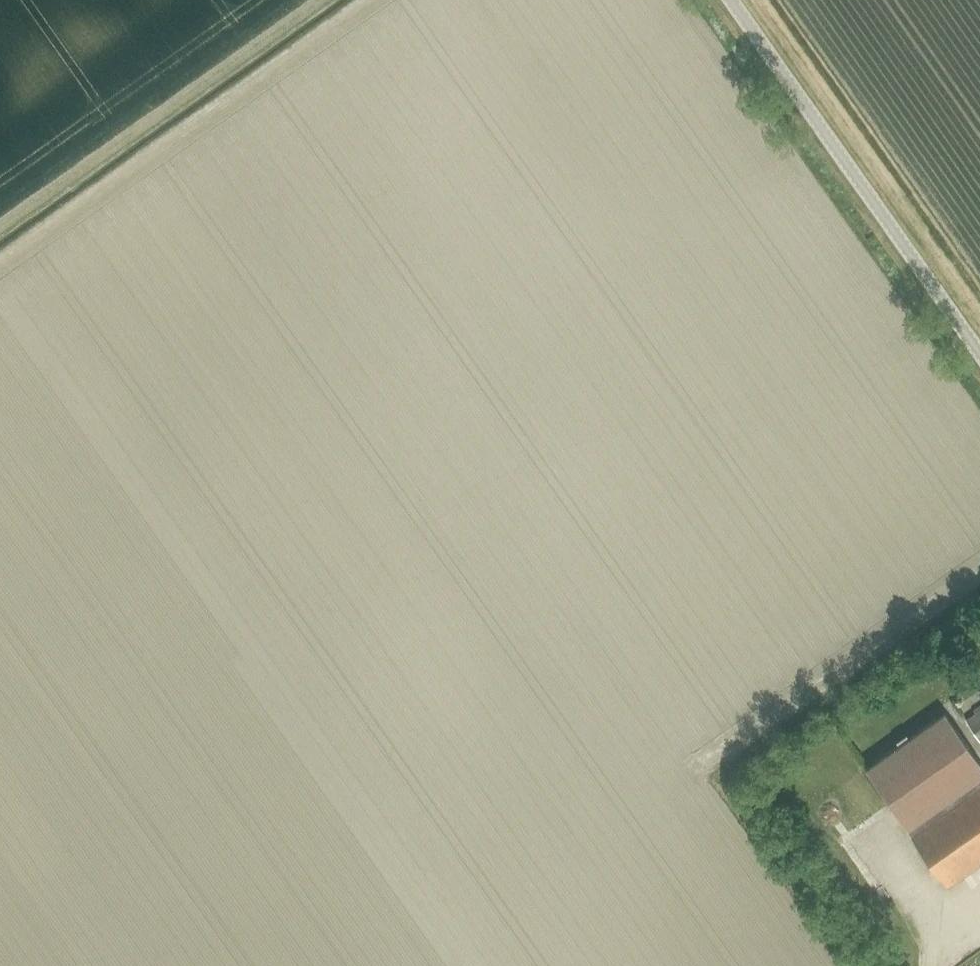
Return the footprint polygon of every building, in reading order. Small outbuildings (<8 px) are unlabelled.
[(965,720),(978,740),(979,739),(979,710),(965,720)] [(947,885),(979,861),(979,764),(943,712),(864,769),(906,829),(907,829),(947,885)]
